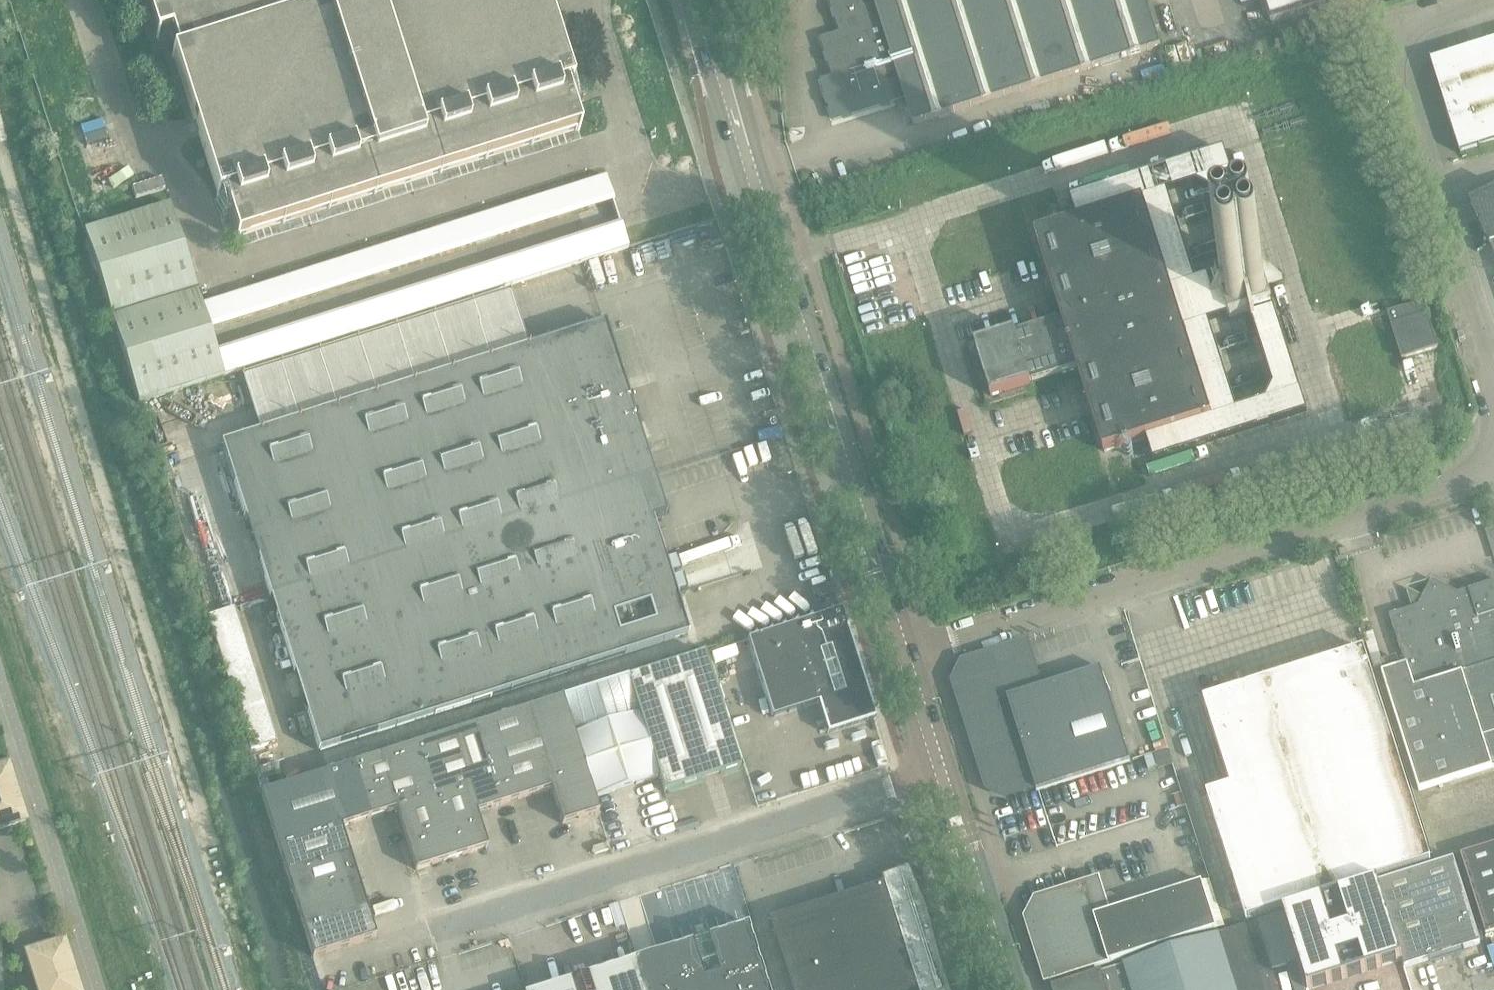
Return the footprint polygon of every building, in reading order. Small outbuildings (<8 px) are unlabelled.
[(532,144),(576,130),(576,131),(578,130),(578,131),(580,131),(566,89),(571,87),(571,85),(569,85),(542,0),(144,0),(157,39),(159,39),(158,37),(170,33),(177,55),(172,56),(172,58),(174,58),(218,196),(216,197),(217,198),(223,196),(237,240),(238,239),(238,238),(240,237),(240,236),(282,223),(282,224),(284,224),(284,222),(328,208),(328,210),(330,209),(330,208),(374,194),(374,195),(376,194),(376,193),(440,173),(440,174),(442,173),(442,172),(485,159),(486,160),(488,159),(487,158),(529,145),(530,146),(532,145),(532,144)] [(833,77),(821,81),(826,98),(824,98),(827,107),(829,107),(834,123),(843,120),(844,122),(853,119),(852,117),(882,108),(882,110),(891,107),(891,105),(905,101),(913,125),(1161,47),(1146,0),(829,0),(833,12),(831,12),(834,21),(836,21),(840,33),(821,39),(826,56),(824,56),(827,65),(829,65),(833,77)] [(1271,22),(1341,0),(1263,0),(1271,22)] [(634,10),(618,15),(637,77),(653,72),(634,10)] [(1468,47),(1469,49),(1450,55),(1449,53),(1450,55),(1431,61),(1430,59),(1460,155),(1461,155),(1460,153),(1479,147),(1479,149),(1480,149),(1479,147),(1493,143),(1493,41),(1488,43),(1488,41),(1487,41),(1488,43),(1469,49),(1468,47)] [(1034,391),(1032,385),(1078,371),(1104,454),(1146,441),(1154,465),(1308,416),(1272,305),(1266,286),(1283,281),(1282,277),(1265,282),(1224,152),(1070,200),(1077,224),(1035,237),(1062,321),(1017,335),(1015,329),(967,344),(987,406),(1034,391)] [(165,177),(135,187),(139,198),(168,189),(165,177)] [(1469,204),(1472,211),(1490,248),(1492,252),(1492,253),(1493,254),(1493,192),(1469,204)] [(169,205),(84,231),(137,403),(223,376),(215,351),(169,205)] [(666,516),(605,323),(528,347),(527,347),(260,432),(221,445),(318,752),(688,635),(652,520),(666,516)] [(1405,666),(1393,670),(1381,674),(1419,792),(1493,768),(1493,583),(1458,594),(1432,581),(1425,594),(1418,607),(1389,616),(1405,666)] [(814,589),(817,599),(829,595),(826,585),(814,589)] [(841,610),(747,640),(772,718),(818,703),(823,719),(827,734),(875,719),(852,648),(841,610)] [(963,663),(954,683),(988,789),(1006,797),(1036,788),(1037,792),(1130,762),(1102,672),(1101,669),(1091,672),(1076,677),(1060,682),(1052,684),(1049,685),(1048,680),(1046,677),(1043,675),(1039,674),(1036,675),(1031,662),(1025,643),(963,663)] [(1204,702),(1232,789),(1226,790),(1216,794),(1207,796),(1243,909),(1247,920),(1430,862),(1363,651),(1355,654),(1341,658),(1325,663),(1310,668),(1297,672),(1283,677),(1269,681),(1254,686),(1240,690),(1210,700),(1204,702)] [(703,654),(627,678),(663,792),(740,768),(703,654)] [(562,699),(476,726),(501,806),(551,790),(562,825),(598,813),(562,699)] [(638,714),(574,734),(594,798),(658,778),(638,714)] [(476,726),(415,745),(432,798),(467,787),(475,814),(476,813),(497,807),(501,806),(476,726)] [(415,745),(352,765),(369,819),(396,810),(396,809),(432,798),(415,745)] [(276,764),(259,769),(262,780),(279,775),(276,764)] [(352,765),(261,794),(278,847),(341,827),(341,828),(369,819),(352,765)] [(0,769),(0,829),(16,824),(25,821),(8,766),(0,769)] [(468,854),(487,848),(476,813),(475,814),(467,787),(432,798),(396,809),(396,810),(415,871),(435,865),(468,854)] [(341,827),(278,847),(286,874),(349,854),(341,828),(341,827)] [(1461,857),(1486,933),(1493,931),(1493,846),(1461,857)] [(349,854),(286,874),(295,902),(358,882),(349,854)] [(1453,860),(1378,883),(1405,968),(1433,959),(1434,964),(1445,961),(1443,956),(1458,951),(1480,944),(1453,860)] [(771,921),(793,989),(951,989),(960,986),(929,914),(929,913),(910,869),(884,880),(885,885),(771,921)] [(358,882),(295,902),(304,929),(367,909),(358,882)] [(1038,902),(1029,919),(1050,983),(1051,983),(1051,982),(1217,930),(1202,882),(1198,884),(1182,889),(1165,894),(1147,900),(1129,905),(1120,908),(1117,900),(1114,898),(1110,896),(1106,898),(1105,893),(1101,882),(1069,892),(1038,902)] [(1283,914),(1298,963),(1307,989),(1315,989),(1402,962),(1404,969),(1405,968),(1378,883),(1283,914)] [(313,957),(375,937),(367,909),(304,929),(313,957)] [(1236,989),(1278,989),(1272,971),(1287,966),(1298,963),(1283,914),(1226,932),(1219,934),(1236,989)] [(646,989),(772,989),(752,927),(637,963),(646,989)] [(1123,965),(1131,989),(1236,989),(1219,934),(1123,965)] [(26,954),(38,989),(79,989),(64,942),(26,954)] [(637,963),(551,989),(646,989),(637,963)] [(1287,966),(1294,989),(1307,989),(1298,963),(1287,966)] [(1051,987),(1052,989),(1131,989),(1123,965),(1101,971),(1051,987)]
